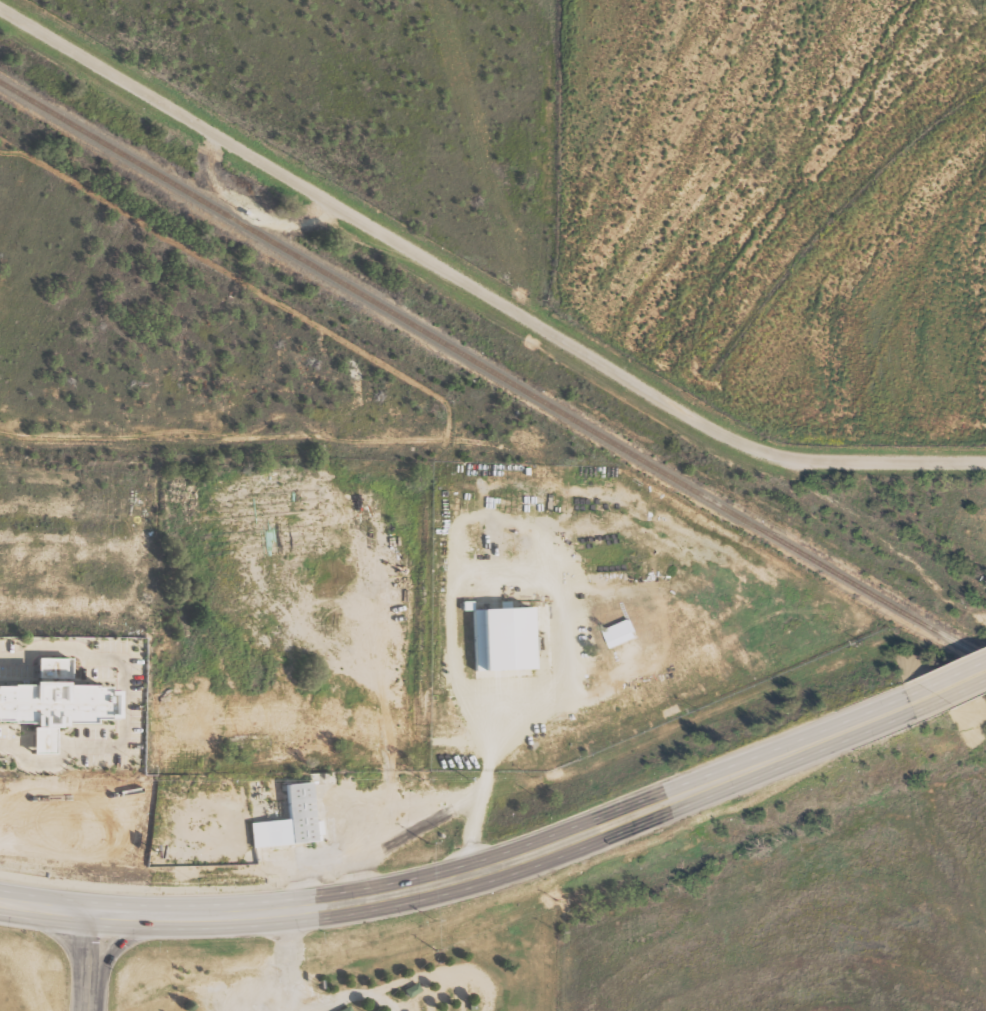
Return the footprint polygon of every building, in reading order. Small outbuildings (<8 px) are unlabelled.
[(543,668),(542,606),(478,607),(479,669),(543,668)] [(642,636),(634,617),(608,628),(615,647),(642,636)] [(6,708),(6,711),(24,712),(24,715),(104,716),(104,711),(131,712),(131,682),(119,681),(119,676),(82,676),(82,671),(44,671),(44,676),(24,676),(24,679),(7,679),(7,682),(0,682),(0,708),(6,708)] [(312,841),(308,782),(281,784),(283,818),(247,821),(249,846),(312,841)]
